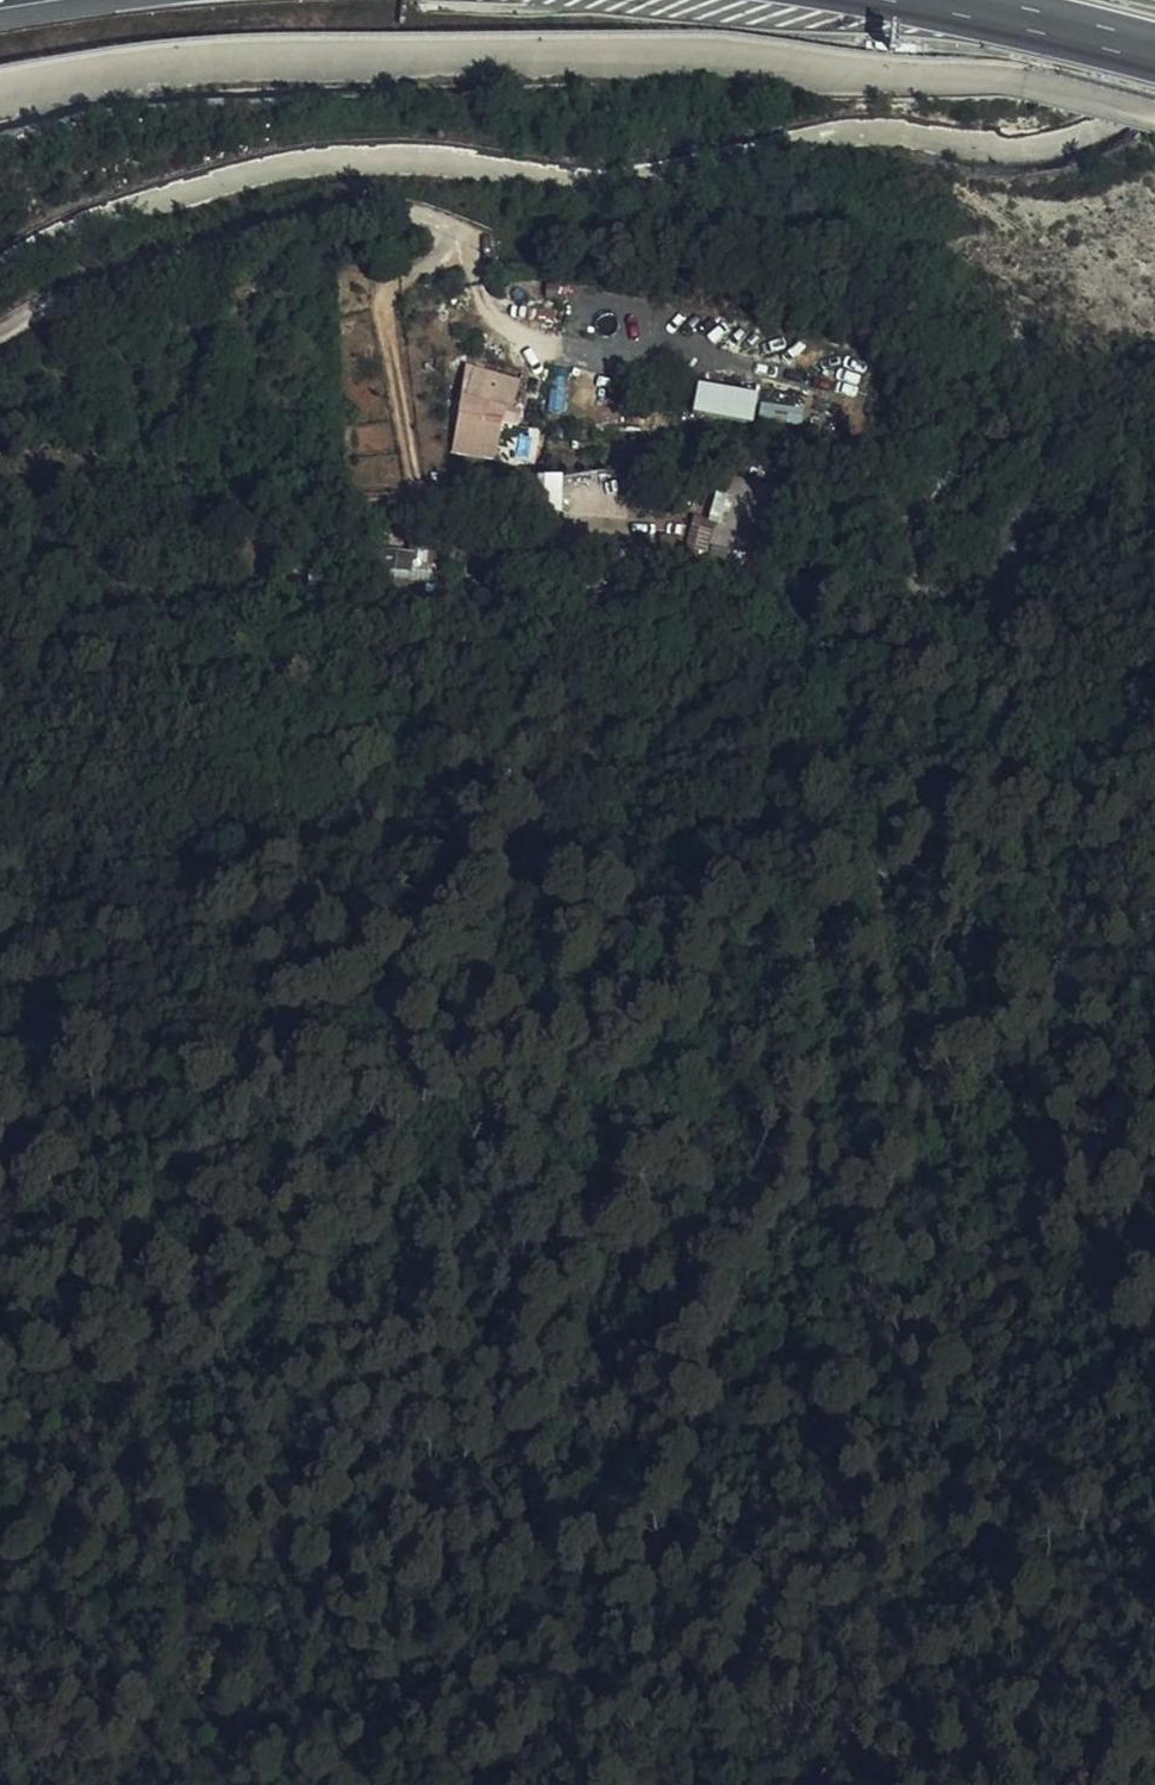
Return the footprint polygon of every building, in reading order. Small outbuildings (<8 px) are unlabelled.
[(459,389),(502,402),(508,379),(465,363),(459,389)] [(693,410),(755,421),(760,391),(698,381),(693,410)] [(804,420),(804,404),(764,402),(763,417),(804,420)] [(709,516),(697,512),(683,557),(749,577),(777,488),(722,471),(709,516)] [(385,571),(404,570),(405,552),(383,552),(385,571)] [(349,599),(414,594),(412,576),(348,581),(349,599)]
